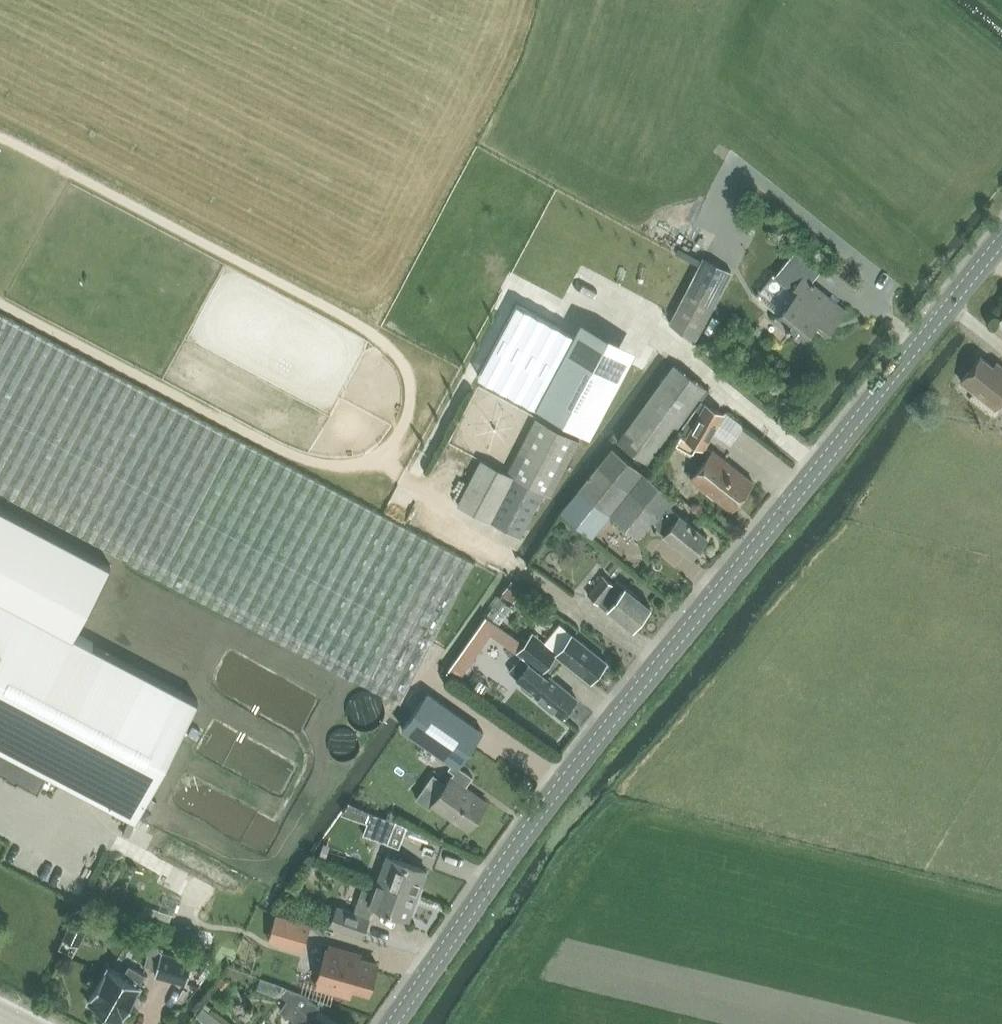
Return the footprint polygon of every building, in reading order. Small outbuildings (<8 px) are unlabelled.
[(798,294),(781,315),(779,317),(805,338),(816,325),(828,335),(847,310),(812,282),(822,270),(797,250),(777,275),(799,293),(798,294)] [(694,278),(723,292),(729,279),(731,276),(702,262),(701,265),(694,278)] [(756,295),(781,315),(798,294),(773,275),(756,295)] [(694,278),(666,332),(695,347),(723,292),(694,278)] [(480,372),(591,434),(630,362),(520,300),(480,372)] [(128,561),(354,680),(355,679),(400,703),(474,562),(0,314),(0,491),(128,559),(128,561)] [(960,382),(994,409),(1001,399),(1001,368),(995,363),(992,367),(980,357),(960,382)] [(706,387),(674,363),(618,440),(651,463),(706,387)] [(688,439),(708,405),(701,401),(677,433),(688,439)] [(725,414),(708,405),(688,439),(706,449),(725,414)] [(533,417),(506,471),(544,492),(550,495),(579,440),(533,417)] [(676,498),(612,447),(560,511),(592,536),(608,517),(642,543),(654,528),(692,557),(708,536),(670,506),(676,498)] [(754,481),(714,449),(691,478),(732,510),(754,481)] [(457,504),(521,537),(544,492),(506,471),(481,458),(457,504)] [(409,504),(414,494),(400,488),(396,499),(409,504)] [(5,772),(4,774),(6,775),(6,774),(16,779),(16,780),(18,781),(19,779),(38,789),(37,789),(39,790),(40,788),(39,788),(48,771),(136,818),(198,700),(92,645),(93,642),(74,632),(110,564),(0,507),(0,769),(5,772)] [(604,577),(592,592),(588,596),(601,606),(602,605),(635,630),(652,608),(618,582),(614,586),(604,577)] [(503,591),(513,598),(523,586),(513,578),(503,591)] [(517,652),(524,642),(524,641),(486,615),(473,634),(485,642),(491,634),(517,652)] [(532,633),(524,641),(549,663),(557,653),(564,659),(590,680),(594,676),(596,676),(600,672),(599,669),(606,661),(560,623),(544,642),(532,633)] [(473,634),(450,668),(462,676),(485,642),(473,634)] [(513,666),(509,671),(521,681),(522,686),(531,693),(535,693),(561,716),(576,698),(550,675),(547,679),(540,673),(549,663),(524,641),(524,642),(517,652),(522,655),(513,666)] [(349,720),(355,726),(363,728),(371,728),(378,723),(382,717),(384,709),(381,701),(375,695),(368,692),(360,692),(353,697),(348,703),(347,712),(349,720)] [(432,803),(468,828),(487,802),(464,786),(472,776),(457,765),(482,730),(427,692),(401,728),(451,763),(448,767),(453,772),(446,782),(432,803)] [(330,753),(336,758),(343,760),(350,759),(356,755),(359,749),(361,742),(358,735),(353,730),(346,727),(339,728),(333,732),(329,738),(328,745),(330,753)] [(150,844),(164,823),(143,809),(129,830),(150,844)] [(393,819),(371,811),(367,821),(368,821),(364,833),(388,842),(392,830),(389,829),(393,819)] [(388,859),(379,883),(418,897),(427,873),(388,859)] [(418,897),(379,883),(376,892),(363,887),(354,910),(337,904),(330,925),(363,936),(373,906),(410,919),(418,897)] [(155,918),(157,910),(143,906),(140,913),(150,916),(155,918)] [(155,918),(168,922),(170,914),(157,910),(155,918)] [(140,913),(134,934),(144,937),(147,927),(150,916),(140,913)] [(284,939),(282,944),(303,950),(311,923),(276,913),(270,935),(284,939)] [(345,954),(346,949),(329,944),(327,949),(326,948),(316,985),(351,995),(354,987),(369,992),(377,963),(360,958),(345,954)] [(161,951),(155,974),(186,983),(193,960),(161,951)] [(89,1000),(88,1001),(122,1021),(123,1019),(122,1019),(141,986),(139,984),(145,974),(129,965),(124,975),(108,967),(89,1000)] [(229,982),(224,978),(218,985),(223,989),(229,982)] [(289,1016),(300,1023),(309,1023),(308,1023),(320,1006),(298,991),(287,987),(281,994),(288,999),(280,1010),(289,1016)] [(203,1007),(197,1014),(209,1023),(227,1023),(203,1007)]
